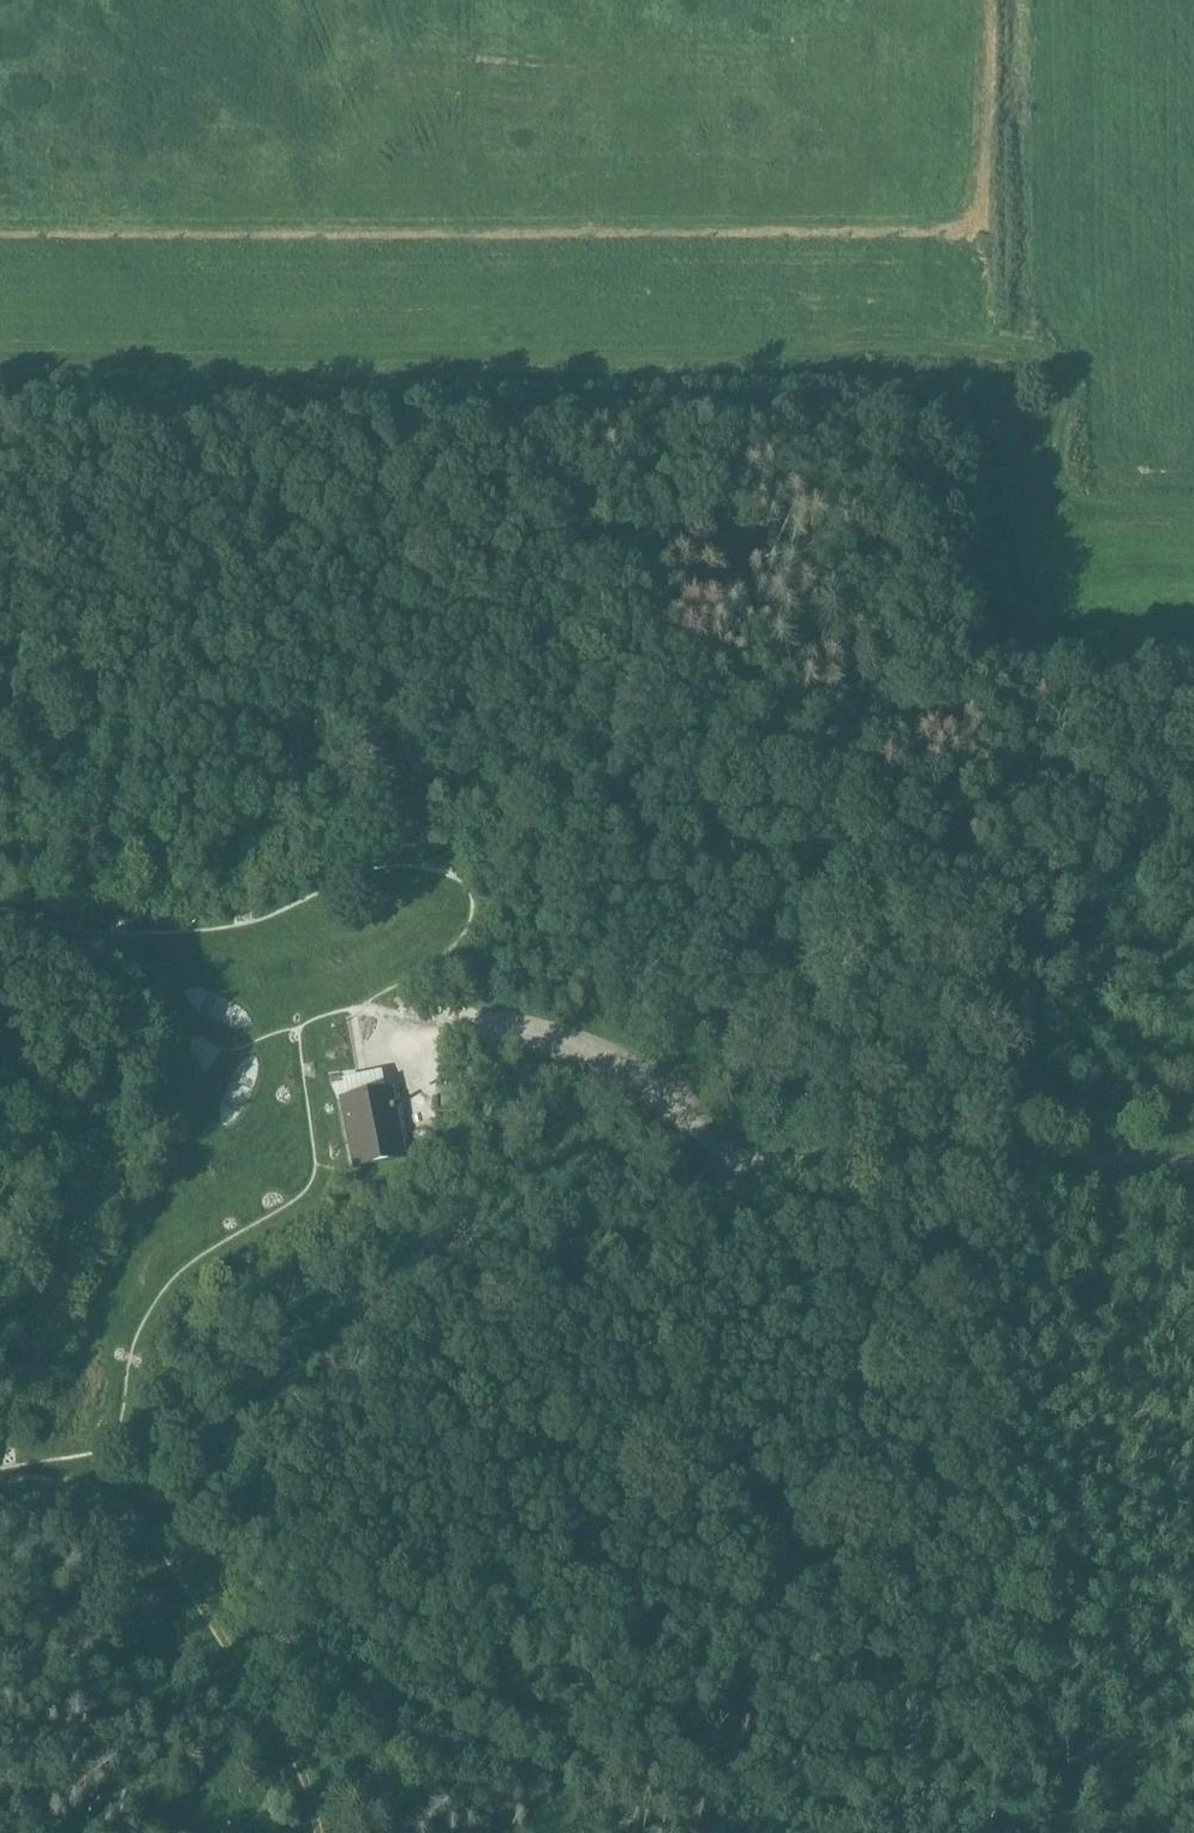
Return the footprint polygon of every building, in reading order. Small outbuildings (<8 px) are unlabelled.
[(212,987),(218,971),(195,963),(190,979),(212,987)] [(342,1075),(346,1096),(384,1089),(380,1068),(342,1075)] [(340,1097),(354,1169),(406,1159),(393,1087),(384,1089),(366,1092),(346,1096),(340,1097)]
